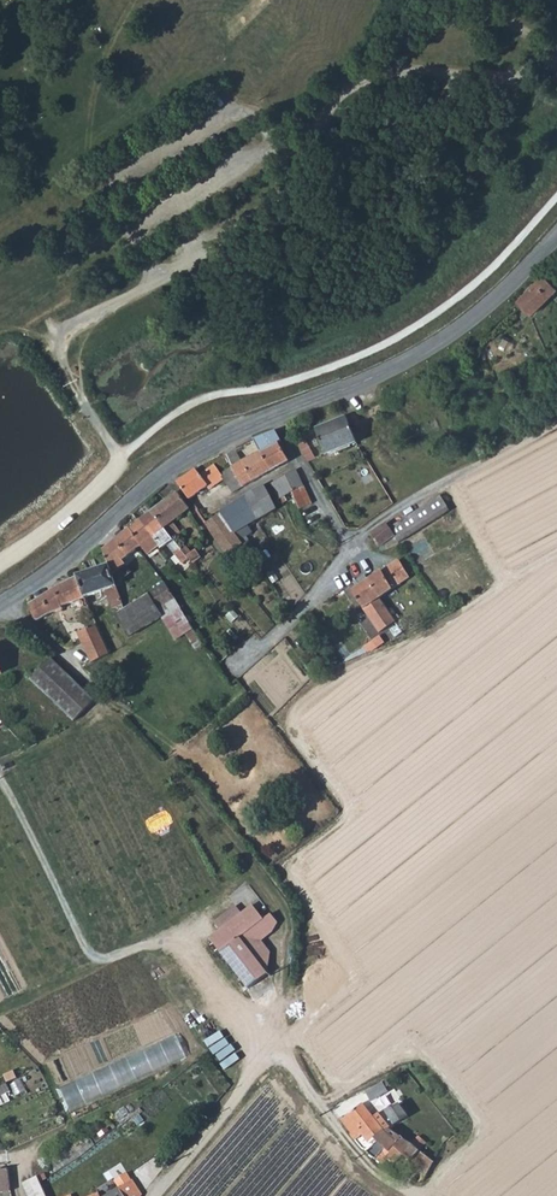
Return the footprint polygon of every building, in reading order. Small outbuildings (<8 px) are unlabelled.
[(517,302),(523,308),(532,316),(556,290),(556,289),(544,275),(517,302)] [(326,454),(356,442),(347,417),(316,429),(326,454)] [(264,436),(270,446),(260,452),(270,472),(292,459),(276,431),(264,436)] [(302,434),(295,439),(308,462),(316,457),(302,434)] [(270,446),(264,436),(254,440),(260,452),(270,446)] [(241,444),(225,451),(235,467),(233,468),(245,486),(270,472),(260,452),(249,458),(241,444)] [(197,469),(177,483),(189,499),(208,487),(210,490),(225,480),(222,475),(215,465),(201,474),(197,469)] [(222,475),(225,480),(233,493),(245,486),(233,468),(222,475)] [(300,510),(312,503),(296,470),(271,483),(279,499),(291,493),(300,510)] [(255,492),(268,514),(276,509),(263,487),(255,492)] [(255,492),(246,498),(260,519),(268,514),(255,492)] [(164,528),(188,510),(189,509),(178,493),(151,512),(164,528)] [(215,498),(197,510),(206,523),(221,513),(236,534),(256,521),(260,519),(246,498),(224,511),(215,498)] [(186,560),(189,557),(179,546),(164,528),(151,512),(141,520),(161,547),(163,549),(171,543),(186,560)] [(228,555),(243,544),(236,534),(221,513),(206,523),(228,555)] [(128,529),(141,546),(146,554),(152,551),(153,553),(161,547),(141,520),(128,529)] [(372,533),(380,546),(395,536),(389,527),(387,523),(372,533)] [(102,551),(109,565),(110,569),(123,559),(141,546),(128,529),(102,551)] [(179,546),(189,557),(193,563),(199,560),(200,556),(197,551),(210,542),(202,530),(179,546)] [(110,569),(113,575),(127,565),(123,559),(110,569)] [(399,561),(369,581),(380,598),(410,578),(399,561)] [(76,577),(77,578),(84,599),(106,590),(111,603),(120,599),(122,599),(113,575),(110,569),(109,565),(76,577)] [(77,578),(55,588),(29,606),(37,622),(62,608),(62,606),(72,602),(84,599),(77,578)] [(394,619),(380,598),(369,581),(352,591),(363,609),(377,600),(381,607),(380,607),(389,622),(394,619)] [(126,609),(115,615),(130,638),(162,617),(164,620),(180,610),(174,600),(175,599),(166,584),(126,609)] [(74,608),(87,604),(84,599),(72,602),(74,608)] [(171,630),(187,620),(180,610),(164,620),(171,630)] [(98,636),(109,651),(95,623),(94,624),(98,636)] [(83,643),(98,636),(94,624),(78,632),(83,643)] [(93,663),(110,654),(109,651),(98,636),(83,643),(93,663)] [(32,680),(42,691),(48,687),(74,705),(80,699),(92,707),(94,704),(52,660),(38,673),(32,680)] [(80,699),(74,705),(48,687),(42,691),(74,724),(92,707),(80,699)] [(245,926),(213,969),(263,1008),(278,988),(241,959),(251,947),(259,937),(245,926)] [(251,947),(267,959),(277,946),(275,936),(265,929),(259,937),(251,947)] [(241,959),(278,988),(280,968),(267,959),(251,947),(241,959)] [(72,1109),(190,1058),(179,1035),(62,1085),(72,1109)] [(393,1083),(390,1077),(368,1089),(374,1100),(392,1090),(389,1085),(393,1083)] [(8,1084),(0,1088),(0,1098),(12,1092),(8,1084)] [(372,1116),(374,1117),(379,1114),(370,1102),(365,1105),(372,1116)] [(395,1124),(408,1117),(400,1102),(386,1110),(395,1124)] [(351,1118),(358,1127),(372,1116),(365,1105),(363,1103),(348,1115),(351,1118)] [(379,1114),(374,1117),(372,1116),(358,1127),(352,1132),(351,1133),(357,1141),(365,1134),(372,1140),(376,1134),(378,1137),(384,1130),(387,1131),(390,1128),(379,1114)] [(344,1123),(352,1132),(358,1127),(351,1118),(344,1123)] [(403,1136),(390,1128),(387,1131),(384,1130),(378,1137),(367,1152),(380,1164),(383,1165),(388,1158),(395,1163),(408,1150),(416,1157),(421,1151),(413,1144),(403,1138),(403,1136)] [(436,1161),(421,1151),(416,1157),(412,1161),(428,1174),(436,1161)] [(141,1169),(150,1181),(165,1169),(155,1157),(141,1169)] [(411,1163),(427,1175),(428,1174),(412,1161),(411,1163)] [(11,1192),(11,1189),(9,1170),(0,1170),(0,1193),(11,1192)] [(114,1179),(119,1188),(132,1180),(126,1172),(114,1179)] [(38,1176),(23,1183),(29,1195),(47,1195),(38,1176)] [(132,1180),(119,1188),(106,1195),(141,1195),(142,1195),(132,1180)]
